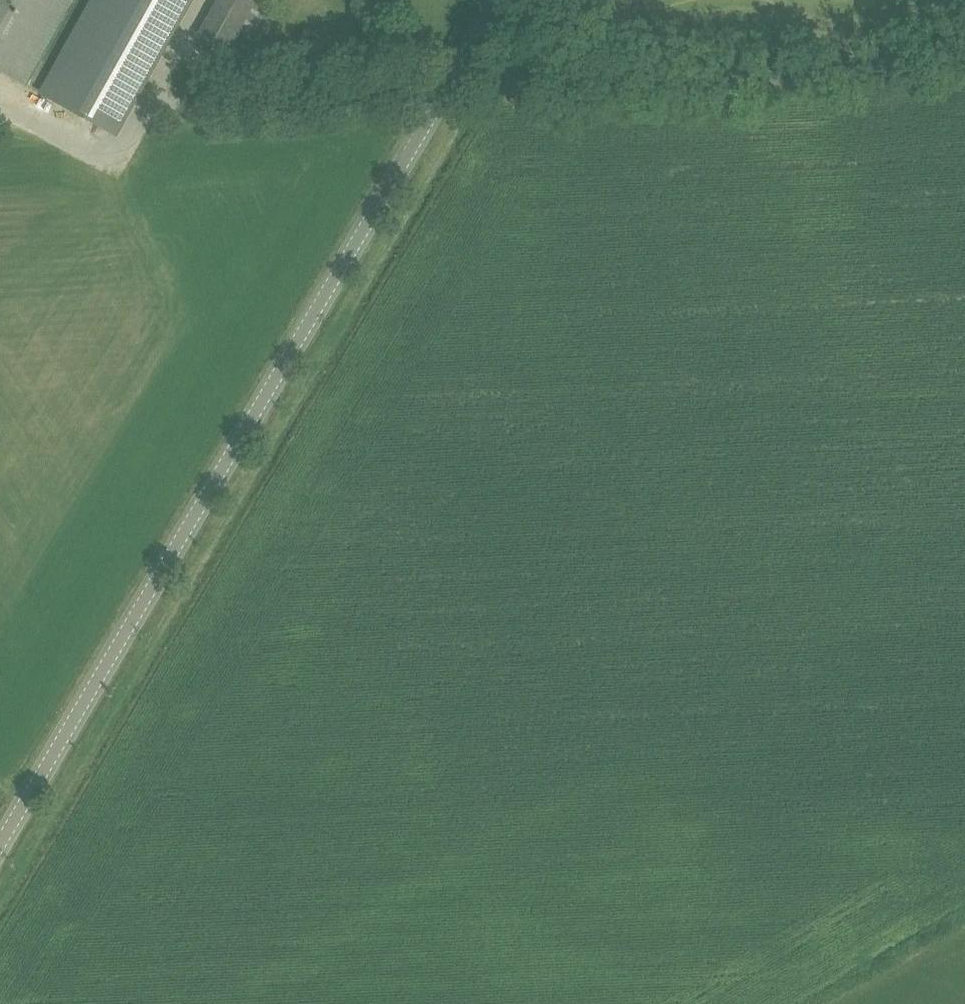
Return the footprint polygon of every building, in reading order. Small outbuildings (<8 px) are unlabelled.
[(27,86),(74,0),(0,0),(0,71),(27,86)] [(44,95),(103,128),(173,0),(96,0),(44,95)] [(258,0),(218,0),(199,35),(246,62),(276,10),(258,0)]
